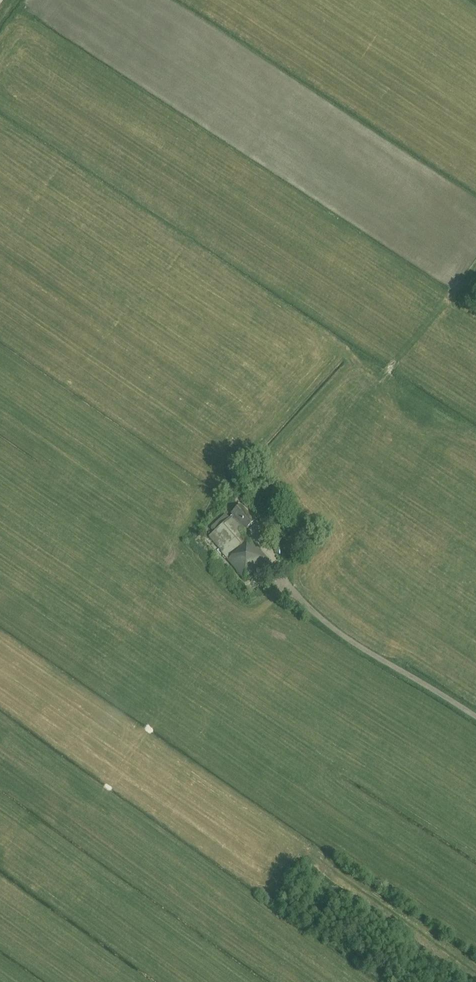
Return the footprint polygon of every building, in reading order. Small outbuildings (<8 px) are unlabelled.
[(249,541),(246,539),(244,532),(242,530),(244,528),(246,529),(255,521),(241,505),(232,513),(233,514),(208,536),(228,559),(228,560),(243,578),(266,558),(250,540),(249,541)]
